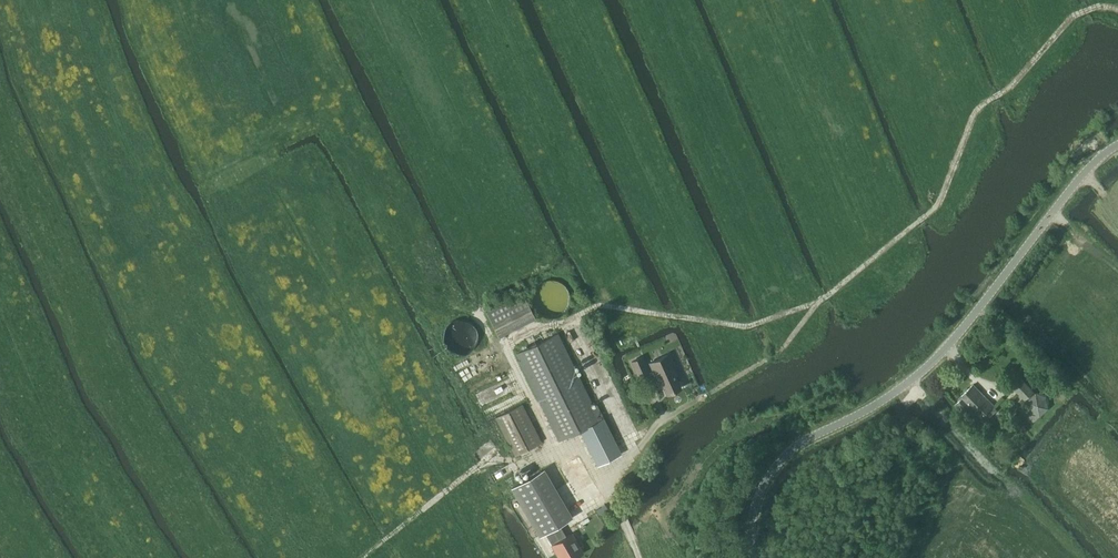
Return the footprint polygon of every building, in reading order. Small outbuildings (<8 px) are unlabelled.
[(569,299),(569,297),(569,294),(568,290),(566,287),(564,285),(561,282),(559,281),(556,280),(552,279),(549,279),(545,280),(543,281),(540,283),(537,286),(535,289),(534,292),(534,296),(534,299),(535,302),(536,306),(538,308),(541,311),(544,313),(548,314),(551,314),(554,314),(558,313),(561,311),(564,309),(566,306),(568,303),(569,299)] [(499,337),(536,318),(523,292),(486,311),(499,337)] [(478,338),(478,335),(478,333),(477,329),(475,326),(473,323),(471,321),(468,319),(465,318),(462,318),(458,318),(455,319),(452,320),(449,322),(447,325),(445,328),(444,331),(443,335),(443,338),(444,341),(446,344),(448,347),(450,349),(453,351),(458,353),(460,353),(464,353),(468,351),(471,350),(473,348),(475,345),(477,342),(478,338)] [(558,333),(516,353),(559,440),(580,429),(604,417),(597,403),(593,405),(558,333)] [(681,388),(672,369),(672,368),(676,367),(669,353),(649,362),(658,381),(660,380),(667,394),(681,388)] [(640,379),(642,378),(650,373),(642,356),(631,361),(640,379)] [(1021,378),(1013,386),(1025,399),(1026,398),(1028,400),(1029,400),(1028,401),(1030,411),(1040,415),(1049,408),(1047,397),(1047,396),(1037,393),(1037,394),(1036,394),(1021,378)] [(994,405),(974,384),(959,399),(961,401),(956,406),(964,413),(970,420),(975,414),(979,419),(980,418),(985,423),(998,409),(994,405)] [(542,442),(523,404),(496,417),(515,455),(542,442)] [(622,454),(604,417),(580,429),(598,466),(622,454)] [(511,487),(515,495),(539,537),(545,533),(551,544),(559,557),(572,557),(583,552),(574,536),(571,532),(566,535),(559,525),(573,517),(545,468),(511,487)]
